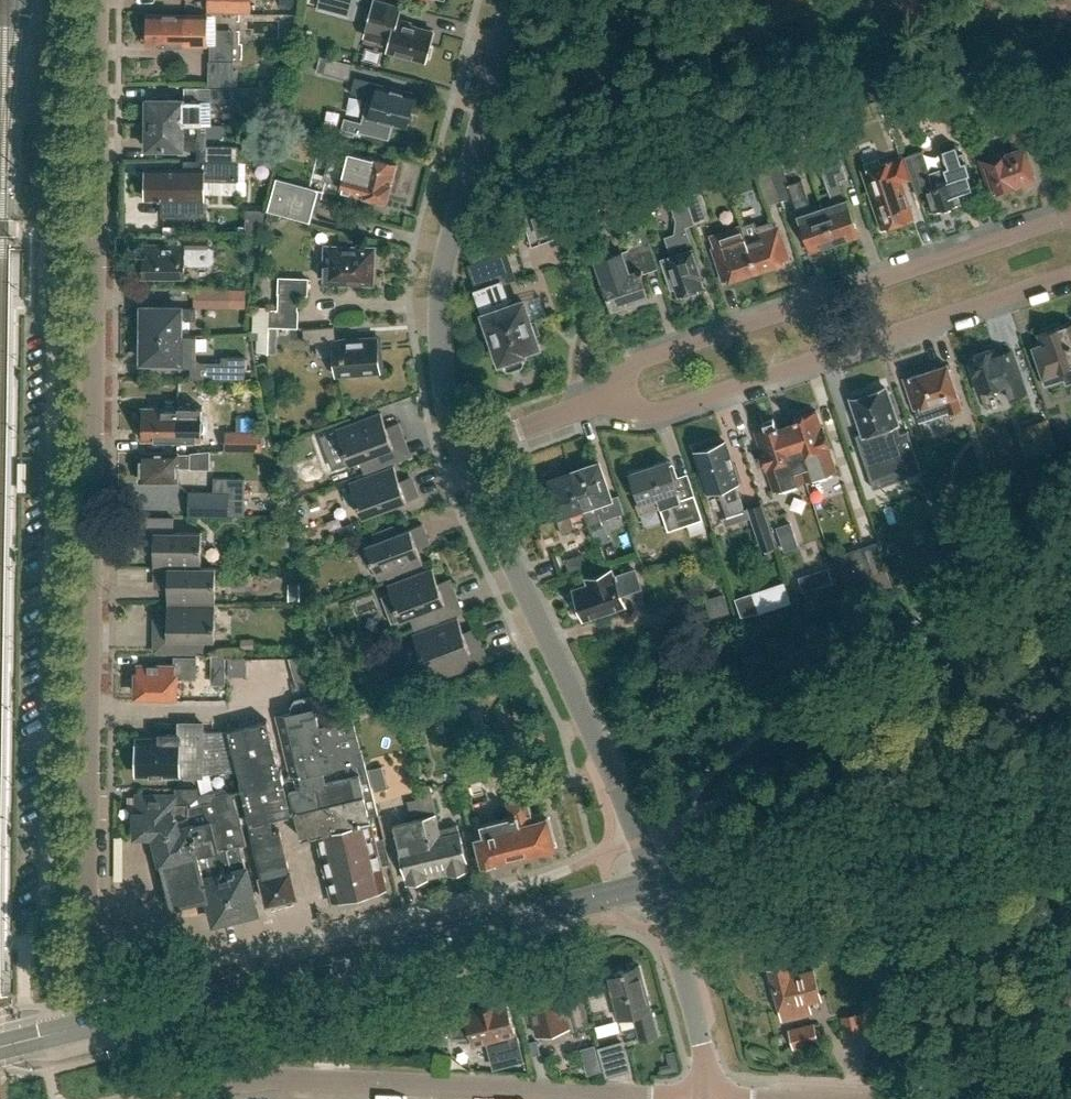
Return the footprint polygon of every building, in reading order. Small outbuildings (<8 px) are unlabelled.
[(360,0),(344,0),(341,13),(355,16),(360,0)] [(427,57),(430,55),(433,46),(431,44),(434,31),(412,25),(412,22),(397,18),(400,6),(379,0),(375,0),(365,36),(390,42),(388,50),(426,60),(427,57)] [(181,43),(206,43),(206,29),(206,14),(148,14),(148,25),(144,28),(144,36),(148,39),(148,42),(169,43),(172,46),(178,46),(181,43)] [(233,61),(234,30),(216,29),(216,44),(210,44),(210,61),(233,61)] [(352,65),(327,58),(326,61),(320,60),(318,71),(323,72),(348,80),(352,65)] [(412,112),(417,95),(364,81),(360,95),(369,97),(362,121),(345,117),(342,128),(344,128),(343,132),(355,135),(356,132),(362,133),(362,132),(390,139),(393,129),(391,129),(393,123),(408,127),(409,123),(412,122),(414,115),(412,112)] [(147,122),(196,122),(209,122),(210,101),(229,101),(235,95),(236,86),(210,86),(210,99),(184,98),(158,97),(156,94),(148,97),(143,106),(147,108),(147,122)] [(1034,174),(1022,141),(1036,137),(1028,112),(1005,120),(1013,144),(1006,146),(1007,151),(987,157),(986,154),(978,157),(987,185),(995,182),(997,189),(1019,182),(1019,179),(1034,174)] [(195,132),(196,122),(147,122),(147,135),(143,136),(147,146),(155,150),(157,146),(197,146),(197,158),(205,158),(205,159),(238,159),(238,148),(238,147),(206,146),(201,146),(201,132),(195,132)] [(338,124),(307,124),(307,145),(337,145),(338,124)] [(961,160),(956,144),(943,148),(948,165),(930,171),(922,149),(904,155),(917,192),(918,192),(917,189),(925,186),(932,208),(964,198),(961,189),(973,185),(968,172),(971,171),(967,159),(961,160)] [(859,233),(841,178),(847,176),(837,145),(816,152),(832,201),(823,205),(835,242),(859,233)] [(238,148),(238,159),(252,159),(252,148),(238,148)] [(368,155),(349,150),(347,159),(331,155),(325,179),(341,183),(340,188),(358,193),(358,194),(387,201),(392,182),(397,162),(368,154),(368,155)] [(864,163),(865,168),(861,169),(881,228),(899,222),(898,220),(912,215),(900,180),(910,176),(903,155),(881,162),(879,158),(864,163)] [(238,161),(238,159),(205,159),(186,159),(186,169),(147,168),(146,181),(143,184),(143,192),(146,194),(146,197),(163,197),(163,215),(180,215),(180,198),(203,198),(203,179),(237,180),(238,164),(238,161)] [(835,242),(823,205),(812,208),(802,177),(787,182),(782,167),(770,170),(780,200),(792,197),(810,250),(835,242)] [(677,171),(694,223),(710,218),(699,185),(692,187),(686,169),(677,171)] [(767,205),(780,200),(770,170),(757,175),(767,205)] [(678,228),(694,223),(677,171),(663,176),(671,200),(669,201),(678,228)] [(309,222),(318,189),(276,177),(267,210),(309,222)] [(742,223),(758,271),(773,265),(772,263),(788,257),(777,225),(776,226),(773,218),(756,224),(755,219),(742,223)] [(743,276),(758,271),(742,223),(711,233),(716,246),(715,247),(726,278),(742,273),(743,276)] [(679,294),(705,285),(686,229),(666,236),(672,253),(660,257),(670,288),(676,286),(679,294)] [(207,245),(208,234),(187,234),(177,234),(177,243),(169,243),(169,246),(143,246),(143,274),(186,274),(186,264),(210,264),(213,262),(213,249),(207,245)] [(650,241),(648,241),(629,248),(630,252),(623,254),(622,250),(596,259),(612,307),(648,295),(640,272),(658,266),(650,241)] [(376,266),(376,250),(373,250),(373,248),(327,246),(326,260),(319,260),(317,262),(316,275),(326,275),(326,280),(372,281),(372,265),(376,266)] [(510,304),(502,282),(516,277),(508,252),(470,265),(478,289),(477,289),(488,322),(483,327),(487,340),(494,341),(501,359),(503,359),(506,366),(511,369),(521,366),(524,360),(521,352),(524,351),(524,349),(539,344),(524,300),(510,304)] [(255,330),(277,331),(277,327),(298,328),(299,310),(298,310),(299,295),(308,296),(309,278),(278,277),(277,294),(277,309),(268,309),(268,305),(254,306),(253,330),(255,330)] [(224,304),(225,288),(196,288),(195,304),(224,304)] [(143,332),(180,333),(180,319),(195,320),(196,306),(143,305),(143,332)] [(1041,362),(1044,372),(1041,374),(1045,384),(1065,377),(1066,383),(1070,381),(1070,320),(1039,331),(1042,337),(1035,339),(1037,345),(1034,346),(1040,362),(1041,362)] [(334,339),(333,325),(304,328),(305,342),(317,341),(318,356),(336,355),(337,373),(380,370),(379,367),(383,364),(383,355),(378,353),(377,338),(349,340),(349,338),(334,339)] [(276,353),(277,331),(255,330),(254,352),(276,353)] [(142,359),(178,360),(178,364),(196,364),(196,334),(180,333),(143,332),(142,359)] [(1011,348),(997,353),(995,346),(968,355),(980,390),(1006,382),(1011,398),(1025,393),(1018,372),(1011,348)] [(221,379),(244,379),(245,356),(221,356),(221,379)] [(949,411),(962,406),(947,362),(905,376),(920,419),(948,409),(949,411)] [(909,429),(901,431),(886,386),(852,397),(864,431),(856,433),(870,476),(902,465),(905,477),(923,471),(919,459),(909,431),(909,430),(909,429)] [(176,406),(173,403),(166,403),(164,406),(143,406),(143,410),(140,413),(140,420),(143,423),(142,437),(201,437),(201,420),(192,420),(192,404),(179,404),(179,406),(176,406)] [(821,428),(815,409),(799,415),(798,414),(794,416),(773,423),(757,428),(763,446),(760,447),(766,467),(776,463),(781,479),(782,479),(784,484),(797,480),(792,463),(799,461),(805,479),(835,469),(827,447),(830,445),(824,426),(821,428)] [(380,450),(406,440),(399,421),(386,426),(381,411),(337,428),(349,462),(360,458),(364,471),(385,463),(380,450)] [(1046,417),(1025,424),(1034,454),(1056,447),(1046,417)] [(272,450),(268,431),(225,430),(224,450),(261,451),(261,449),(272,450)] [(696,449),(709,489),(718,486),(728,515),(745,509),(736,481),(742,479),(736,462),(733,463),(725,439),(696,449)] [(202,467),(202,453),(143,452),(142,480),(178,480),(178,467),(202,467)] [(669,459),(631,471),(641,501),(637,502),(640,513),(662,505),(670,528),(703,517),(696,493),(683,497),(676,476),(675,476),(669,459)] [(572,471),(584,506),(592,529),(603,525),(596,502),(612,497),(600,462),(572,471)] [(401,485),(394,465),(349,482),(362,516),(419,494),(414,480),(401,485)] [(570,511),(584,506),(572,471),(551,478),(554,487),(548,489),(563,535),(576,530),(570,511)] [(229,493),(189,492),(188,516),(228,517),(229,493)] [(762,512),(748,517),(760,550),(774,546),(762,512)] [(428,537),(423,523),(397,532),(394,525),(377,531),(380,539),(366,544),(379,578),(423,561),(416,542),(428,537)] [(201,565),(202,530),(141,530),(141,546),(153,546),(153,566),(201,566),(201,565)] [(879,585),(891,581),(879,544),(867,548),(879,585)] [(167,602),(215,601),(216,566),(201,565),(201,566),(153,566),(153,567),(154,567),(154,582),(167,582),(167,602)] [(436,620),(443,617),(438,604),(457,597),(452,582),(440,587),(433,567),(388,584),(400,618),(431,607),(436,620)] [(641,587),(635,569),(614,577),(611,570),(588,578),(590,584),(575,589),(585,617),(625,604),(621,593),(641,587)] [(752,592),(734,599),(741,616),(759,612),(752,592)] [(680,622),(705,617),(702,600),(677,605),(680,622)] [(215,601),(167,602),(167,622),(155,622),(154,651),(204,652),(204,637),(215,637),(215,601)] [(984,631),(998,621),(990,610),(976,620),(984,631)] [(465,636),(457,616),(413,633),(431,680),(488,660),(477,631),(465,636)] [(212,654),(212,667),(225,667),(226,654),(212,654)] [(196,675),(196,655),(174,655),(174,661),(158,661),(158,663),(137,663),(137,693),(175,693),(175,675),(196,675)] [(282,778),(290,811),(296,809),(302,836),(316,833),(332,899),(387,886),(381,863),(389,861),(353,715),(332,720),(329,705),(277,717),(292,775),(282,778)] [(240,779),(250,822),(253,833),(252,833),(262,876),(267,901),(283,897),(283,899),(285,901),(287,902),(289,902),(291,902),(293,901),(295,900),(296,898),(296,895),(290,870),(280,827),(273,828),(270,817),(270,816),(290,811),(282,778),(280,778),(266,721),(228,730),(238,771),(240,779)] [(238,771),(228,730),(203,730),(203,722),(179,722),(179,732),(161,732),(161,737),(137,737),(137,754),(134,757),(134,765),(137,769),(137,772),(163,772),(166,775),(174,775),(177,772),(202,772),(238,771)] [(389,788),(383,767),(371,770),(376,791),(389,788)] [(420,797),(438,874),(469,867),(460,830),(441,835),(436,813),(437,813),(430,784),(417,788),(419,797),(420,797)] [(209,896),(208,896),(214,921),(257,910),(240,844),(247,842),(234,790),(215,795),(215,796),(222,824),(213,826),(218,848),(218,850),(213,851),(215,859),(214,859),(201,862),(204,876),(203,877),(209,896)] [(175,797),(173,797),(156,797),(156,794),(138,794),(138,811),(135,811),(135,834),(153,834),(178,827),(175,818),(188,815),(188,806),(188,802),(175,802),(175,797)] [(535,820),(528,795),(509,800),(513,815),(482,823),(484,833),(475,836),(482,863),(496,859),(497,861),(542,849),(555,845),(548,817),(535,820)] [(204,876),(201,862),(214,859),(215,859),(213,851),(218,850),(218,848),(213,826),(222,824),(215,796),(211,797),(212,801),(199,804),(188,806),(188,815),(175,818),(178,827),(153,834),(161,863),(168,861),(176,893),(178,898),(184,901),(189,901),(208,896),(209,896),(203,877),(204,876)] [(438,874),(420,797),(419,797),(407,800),(411,819),(394,823),(408,881),(438,874)] [(790,975),(788,965),(769,969),(782,1019),(811,1012),(808,1000),(820,997),(813,970),(790,975)] [(657,1035),(639,966),(607,974),(618,1018),(633,1014),(640,1040),(657,1035)] [(600,980),(580,985),(584,1000),(604,995),(600,980)] [(562,996),(559,986),(526,994),(537,1034),(542,1033),(545,1044),(571,1037),(570,1032),(589,1027),(580,992),(562,996)] [(473,1044),(488,1041),(495,1066),(522,1059),(507,999),(464,1010),(466,1019),(450,1026),(453,1037),(471,1036),(473,1044)] [(846,1036),(871,1030),(866,1010),(841,1016),(846,1036)] [(793,1048),(818,1042),(816,1032),(814,1022),(788,1029),(793,1048)] [(430,1033),(426,1045),(450,1052),(454,1040),(430,1033)] [(621,1042),(610,1045),(612,1055),(624,1051),(621,1042)]
